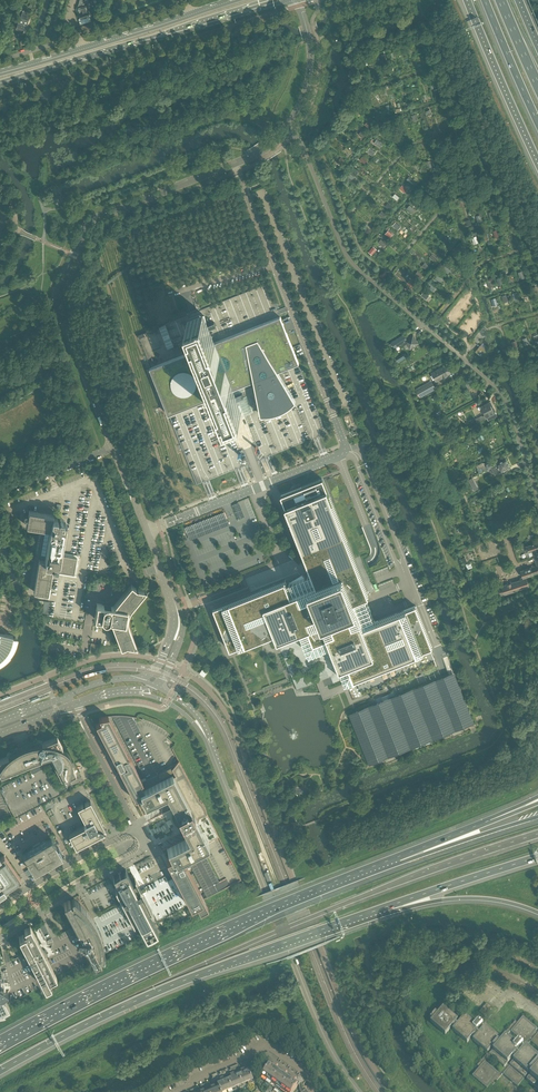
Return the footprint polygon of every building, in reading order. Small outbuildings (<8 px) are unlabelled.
[(77,12),(78,11),(80,18),(89,16),(87,8),(89,8),(87,3),(88,0),(80,0),(78,6),(77,6),(76,9),(77,12)] [(28,26),(27,26),(31,15),(22,12),(18,23),(18,22),(15,29),(20,31),(20,32),(25,34),(28,26)] [(216,408),(222,406),(226,417),(242,411),(238,399),(244,397),(242,392),(236,395),(233,389),(254,381),(260,413),(261,414),(263,414),(266,414),(269,414),(272,414),(274,413),(277,412),(280,411),(282,410),(285,409),(287,408),(290,406),(292,404),(294,402),(296,400),(278,371),(299,363),(280,317),(215,342),(210,329),(216,326),(214,322),(208,324),(204,313),(188,319),(192,331),(186,333),(188,338),(194,335),(199,349),(150,368),(168,414),(218,395),(220,401),(214,404),(216,408)] [(38,317),(37,317),(36,316),(36,315),(35,315),(34,315),(33,314),(32,314),(31,314),(30,314),(29,314),(28,315),(27,315),(28,316),(28,315),(32,321),(32,322),(31,322),(31,323),(32,324),(32,325),(33,325),(34,325),(35,325),(36,325),(37,324),(38,323),(38,322),(39,321),(39,320),(38,319),(38,318),(38,317)] [(405,341),(410,348),(418,344),(413,336),(405,341)] [(392,342),(395,347),(402,342),(399,338),(392,342)] [(475,351),(486,360),(488,357),(488,358),(493,352),(490,350),(489,352),(486,350),(480,345),(475,351)] [(432,373),(436,381),(452,372),(447,364),(432,373)] [(417,390),(420,396),(434,388),(431,382),(417,390)] [(497,415),(495,411),(496,411),(490,401),(481,406),(485,415),(483,416),(482,415),(476,418),(474,419),(476,423),(478,422),(480,421),(487,418),(486,417),(489,416),(490,419),(497,415)] [(496,465),(493,466),(494,470),(496,469),(498,473),(510,467),(509,466),(509,465),(509,464),(508,464),(506,459),(496,464),(496,465)] [(483,471),(493,466),(496,465),(496,464),(493,460),(481,467),(483,471)] [(230,650),(270,634),(274,632),(277,640),(297,690),(341,672),(345,683),(356,678),(362,694),(377,688),(378,692),(386,689),(384,685),(414,673),(416,677),(423,674),(421,670),(437,664),(434,659),(430,648),(432,648),(416,605),(376,621),(367,596),(369,595),(357,566),(332,504),(349,497),(340,474),(324,481),(323,478),(280,495),(311,573),(301,577),(287,583),(285,579),(283,580),(278,567),(247,580),(252,592),(213,608),(230,650)] [(474,491),(478,488),(473,478),(468,480),(474,491)] [(23,517),(24,518),(27,519),(26,525),(27,526),(44,529),(45,529),(40,559),(39,559),(39,560),(38,567),(34,591),(34,592),(47,594),(49,594),(50,585),(52,570),(62,572),(73,574),(74,574),(76,562),(77,562),(77,561),(78,561),(78,560),(78,559),(77,559),(77,557),(61,554),(65,530),(66,523),(64,522),(62,522),(62,521),(63,521),(64,519),(63,518),(62,518),(60,518),(58,518),(58,519),(57,519),(58,518),(53,518),(54,515),(53,514),(29,510),(29,511),(28,517),(27,517),(27,515),(26,515),(26,514),(25,514),(25,515),(24,515),(23,517)] [(534,555),(537,554),(537,542),(526,546),(524,547),(526,552),(528,551),(530,556),(534,555)] [(534,555),(537,565),(521,570),(523,577),(524,577),(524,578),(502,585),(502,586),(499,587),(501,594),(504,593),(505,594),(529,586),(526,578),(526,576),(534,574),(537,572),(537,554),(534,555)] [(94,617),(94,618),(111,621),(121,647),(127,645),(136,647),(137,647),(133,638),(129,626),(128,625),(128,624),(128,623),(128,622),(128,620),(128,619),(128,618),(128,616),(128,615),(128,614),(129,612),(129,611),(130,610),(131,609),(131,608),(132,607),(146,590),(146,589),(145,589),(145,590),(139,588),(136,588),(133,586),(131,584),(123,594),(113,606),(111,606),(109,605),(109,603),(106,603),(106,605),(102,604),(97,603),(97,604),(95,618),(94,617)] [(1,664),(3,663),(4,662),(6,661),(7,659),(8,658),(10,657),(11,655),(12,654),(13,652),(14,650),(14,649),(15,647),(16,645),(16,644),(17,642),(17,640),(18,638),(12,637),(12,636),(13,636),(13,635),(0,633),(0,665),(1,664)] [(91,643),(89,652),(99,649),(100,644),(99,644),(91,643)] [(443,658),(444,663),(448,672),(449,674),(453,672),(452,670),(453,669),(448,656),(443,658)] [(204,667),(199,673),(204,677),(209,671),(204,667)] [(446,675),(349,714),(369,763),(475,722),(455,672),(451,673),(446,675)] [(145,806),(159,798),(160,798),(166,795),(173,808),(161,814),(173,836),(185,830),(188,836),(178,842),(175,843),(167,848),(170,854),(171,856),(166,859),(168,864),(171,870),(191,906),(196,903),(199,910),(200,911),(200,910),(207,907),(208,906),(207,906),(204,899),(182,860),(181,860),(180,858),(208,843),(208,842),(198,822),(198,821),(199,820),(199,819),(199,818),(206,814),(207,814),(207,813),(206,812),(206,810),(206,809),(205,808),(205,806),(204,805),(203,804),(203,803),(202,802),(201,801),(200,800),(199,799),(178,760),(172,768),(175,775),(173,776),(172,774),(144,789),(141,783),(143,782),(108,716),(106,716),(103,717),(100,717),(99,718),(101,721),(96,724),(109,749),(115,761),(118,767),(120,771),(129,789),(133,795),(135,800),(135,799),(140,797),(145,806)] [(150,749),(135,722),(130,724),(145,752),(150,749)] [(0,774),(1,776),(34,763),(35,764),(38,763),(38,761),(50,756),(61,778),(63,777),(65,780),(65,781),(66,780),(67,778),(76,774),(72,766),(72,765),(72,764),(72,763),(72,761),(72,760),(72,759),(71,758),(71,757),(70,755),(69,754),(69,753),(68,752),(67,751),(66,751),(65,750),(64,749),(63,748),(57,737),(51,740),(42,743),(40,743),(38,744),(35,744),(33,744),(31,745),(29,745),(27,746),(25,747),(23,747),(21,748),(19,749),(17,750),(15,751),(13,753),(12,754),(10,755),(8,757),(0,760),(0,774)] [(43,805),(46,810),(54,805),(51,800),(43,805)] [(69,834),(75,847),(82,844),(96,837),(99,835),(105,832),(102,831),(103,831),(104,831),(104,830),(103,829),(105,830),(103,824),(101,821),(90,800),(77,807),(86,823),(84,824),(85,826),(69,834)] [(41,844),(34,848),(23,854),(29,865),(28,865),(32,871),(33,871),(34,872),(38,869),(38,868),(40,867),(41,869),(44,867),(46,866),(51,863),(53,862),(52,862),(55,860),(54,858),(57,857),(57,858),(62,855),(61,854),(62,854),(58,847),(57,848),(51,837),(41,844)] [(10,891),(9,890),(8,888),(19,881),(21,879),(4,855),(1,857),(0,856),(0,898),(10,891)] [(152,911),(148,903),(144,896),(141,893),(142,893),(143,893),(142,892),(143,892),(144,892),(144,891),(145,891),(145,890),(145,889),(144,888),(143,888),(142,888),(142,889),(142,890),(141,890),(137,882),(136,882),(133,883),(126,870),(126,869),(125,870),(123,871),(121,872),(119,873),(117,874),(115,875),(113,876),(120,890),(117,892),(121,900),(124,906),(132,921),(135,919),(141,929),(141,930),(145,937),(147,936),(149,935),(151,934),(153,933),(155,932),(157,931),(158,930),(154,923),(148,912),(151,911),(152,911)] [(72,901),(71,902),(70,900),(64,903),(81,936),(79,936),(77,937),(79,940),(83,940),(86,946),(93,959),(95,962),(101,959),(100,957),(101,957),(102,958),(103,958),(104,958),(104,957),(104,956),(104,953),(103,946),(102,940),(99,932),(96,924),(91,917),(87,910),(81,904),(74,899),(74,898),(73,898),(72,899),(72,900),(72,901)] [(56,976),(51,967),(45,955),(48,954),(46,952),(44,953),(40,946),(40,945),(37,940),(30,926),(24,930),(25,931),(23,932),(24,934),(19,937),(24,946),(28,955),(27,955),(29,960),(30,959),(45,987),(51,984),(50,983),(52,982),(51,980),(56,977),(56,976)] [(40,945),(44,953),(46,952),(52,948),(52,945),(49,940),(40,945)] [(45,955),(51,967),(53,966),(53,965),(54,965),(54,964),(54,963),(54,962),(54,961),(48,954),(45,955)] [(0,984),(0,1013),(1,1013),(2,1013),(4,1012),(5,1012),(4,1010),(10,1007),(3,995),(4,994),(5,994),(6,993),(6,992),(7,991),(8,990),(2,987),(3,986),(3,985),(3,984),(0,984)] [(496,1011),(487,1003),(480,1012),(488,1019),(496,1011)] [(419,1005),(410,1015),(419,1022),(427,1012),(419,1005)] [(537,1033),(536,1031),(537,1029),(523,1016),(517,1023),(515,1021),(500,1039),(485,1026),(480,1033),(478,1031),(480,1029),(480,1028),(483,1025),(479,1021),(476,1025),(465,1016),(458,1024),(456,1023),(458,1020),(443,1008),(438,1014),(436,1012),(430,1019),(433,1020),(431,1023),(445,1035),(453,1027),(455,1029),(453,1031),(467,1043),(473,1037),(475,1039),(473,1041),(487,1054),(477,1066),(479,1067),(472,1076),(487,1088),(491,1084),(493,1086),(503,1074),(518,1087),(530,1072),(532,1074),(526,1080),(537,1090),(537,1057),(526,1047),(531,1042),(537,1048),(537,1033)] [(270,1085),(278,1073),(279,1072),(276,1070),(278,1067),(277,1066),(276,1065),(275,1065),(273,1063),(272,1063),(270,1065),(269,1067),(261,1079),(265,1082),(270,1085)] [(238,1073),(237,1073),(239,1077),(244,1088),(249,1086),(254,1083),(248,1068),(246,1069),(243,1070),(243,1071),(241,1071),(238,1073)] [(275,1089),(279,1091),(288,1080),(289,1079),(286,1077),(287,1074),(286,1073),(285,1072),(284,1072),(282,1074),(279,1072),(278,1073),(270,1085),(275,1089)] [(231,1076),(232,1079),(228,1080),(229,1082),(234,1091),(239,1090),(244,1088),(239,1077),(237,1073),(236,1074),(234,1074),(233,1075),(231,1076)] [(279,1091),(280,1091),(293,1091),(297,1087),(298,1085),(295,1083),(297,1080),(296,1080),(295,1079),(294,1078),(292,1081),(289,1079),(288,1080),(279,1091)] [(218,1086),(220,1091),(221,1091),(234,1091),(229,1082),(228,1080),(225,1082),(224,1079),(222,1079),(221,1080),(220,1080),(221,1083),(218,1085),(218,1086)]
